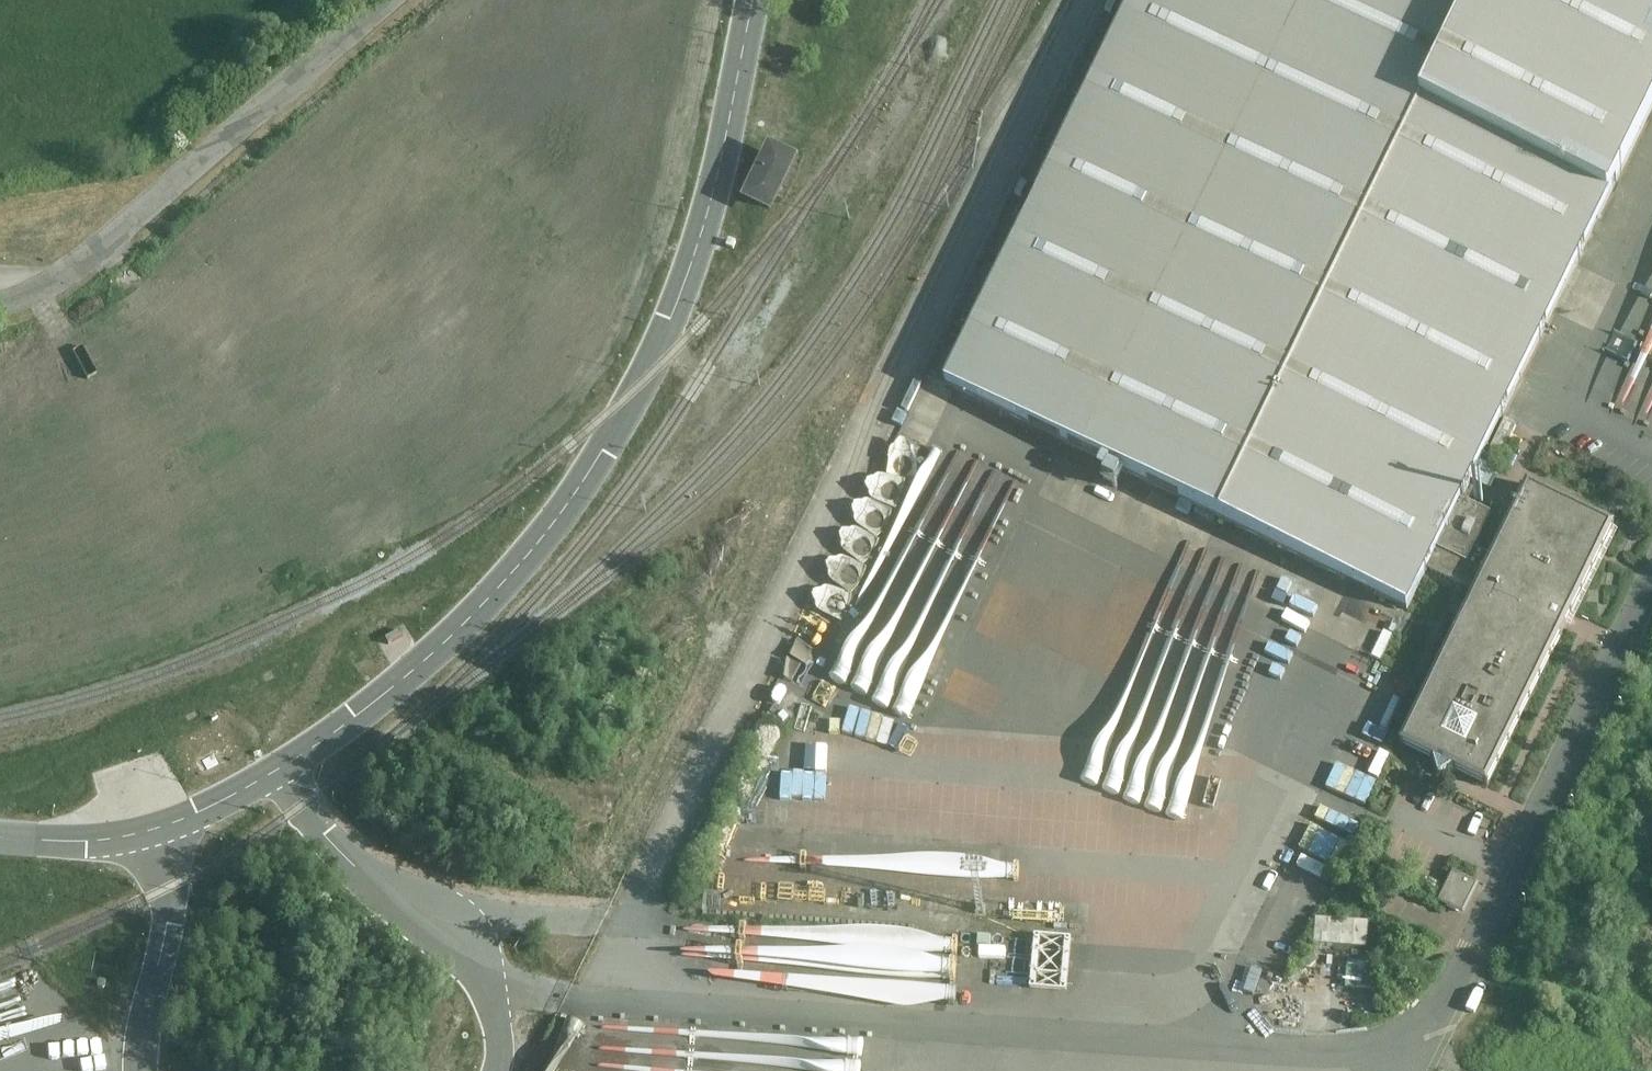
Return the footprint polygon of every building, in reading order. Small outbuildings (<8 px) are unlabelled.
[(938,384),(1409,610),(1428,573),(1460,502),(1651,116),(1651,0),(1129,0),(938,384)] [(761,147),(738,198),(772,213),(794,162),(761,147)] [(1603,391),(1614,370),(1601,363),(1589,384),(1603,391)] [(1494,517),(1460,502),(1428,573),(1474,595),(1398,748),(1486,791),(1614,531),(1528,488),(1494,557),(1478,549),(1494,517)] [(1151,807),(1165,809),(1190,759),(1191,748),(1203,725),(1209,726),(1226,691),(1227,681),(1240,656),(1240,655),(1249,639),(1252,610),(1228,598),(1210,634),(1213,610),(1201,604),(1188,602),(1193,605),(1172,603),(1109,727),(1110,728),(1104,784),(1151,807)] [(403,637),(399,631),(384,639),(388,645),(403,637)] [(1228,702),(1221,720),(1255,734),(1262,716),(1228,702)] [(861,863),(860,880),(896,882),(897,865),(861,863)] [(1438,904),(1463,913),(1474,883),(1448,874),(1438,904)] [(1311,949),(1366,949),(1367,922),(1311,921),(1311,949)] [(627,1059),(566,1057),(565,1070),(626,1070),(627,1059)]
